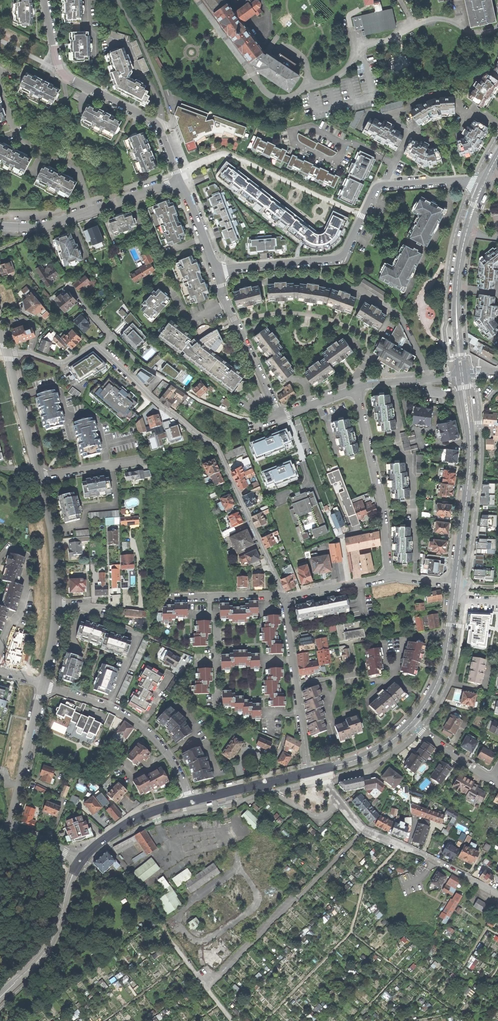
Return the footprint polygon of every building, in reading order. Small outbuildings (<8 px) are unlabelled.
[(33,25),(33,20),(34,20),(34,13),(33,2),(32,2),(32,0),(12,0),(12,3),(12,7),(11,7),(11,15),(12,16),(12,19),(12,21),(19,24),(26,24),(26,25),(33,25)] [(65,2),(63,2),(63,8),(64,14),(66,14),(66,21),(73,21),(80,21),(82,21),(82,17),(83,17),(83,13),(84,13),(84,1),(83,1),(83,0),(65,0),(65,2)] [(214,13),(227,3),(225,0),(205,0),(214,13)] [(235,12),(243,23),(256,13),(258,15),(262,12),(259,8),(260,7),(261,3),(259,0),(256,0),(255,0),(254,1),(254,0),(247,0),(246,0),(248,2),(235,12)] [(470,27),(496,22),(492,0),(465,0),(470,27)] [(250,62),(252,60),(263,52),(264,51),(243,23),(235,12),(228,3),(227,3),(214,13),(225,28),(250,62)] [(376,12),(352,18),(354,26),(355,30),(364,28),(366,35),(366,34),(366,33),(395,27),(395,28),(396,28),(394,22),(392,9),(382,11),(376,12)] [(89,31),(80,31),(73,32),(73,41),(72,41),(72,46),(72,51),(74,51),(74,59),(76,59),(76,61),(84,61),(84,59),(90,59),(90,55),(91,55),(91,51),(92,51),(92,39),(91,39),(91,35),(89,35),(89,31)] [(118,48),(111,51),(111,52),(109,53),(111,60),(113,68),(114,71),(111,72),(115,84),(120,86),(118,89),(123,92),(123,90),(129,93),(129,95),(135,98),(146,104),(150,96),(147,94),(149,91),(145,89),(147,86),(143,84),(144,83),(137,79),(136,80),(130,77),(133,71),(124,47),(119,49),(118,48)] [(394,55),(392,50),(382,55),(385,60),(394,55)] [(289,90),(299,75),(291,70),(296,63),(280,52),(275,59),(267,54),(267,55),(263,52),(252,60),(256,63),(254,66),(258,69),(289,90)] [(54,103),(60,89),(49,84),(50,82),(47,81),(46,80),(46,81),(43,79),(39,77),(38,78),(27,72),(20,86),(21,86),(25,88),(25,87),(28,88),(28,89),(31,91),(31,92),(35,94),(35,93),(39,95),(39,96),(44,99),(44,98),(46,99),(47,98),(50,99),(49,101),(53,102),(54,103)] [(481,108),(489,96),(491,97),(492,96),(493,94),(491,93),(497,84),(497,80),(490,75),(490,76),(486,73),(481,80),(480,79),(478,82),(477,82),(474,86),(475,86),(473,90),(468,97),(472,100),(472,101),(481,108)] [(50,108),(53,102),(49,101),(50,99),(47,98),(46,99),(44,98),(44,99),(39,96),(39,95),(35,93),(35,94),(31,92),(31,91),(28,89),(28,88),(25,87),(25,88),(21,86),(18,92),(28,97),(28,98),(39,104),(40,103),(50,108)] [(417,106),(410,111),(419,125),(421,123),(423,125),(431,119),(435,117),(435,116),(438,115),(438,117),(441,116),(442,116),(452,115),(452,113),(455,113),(454,97),(440,97),(440,98),(433,99),(433,101),(429,102),(428,101),(422,104),(421,103),(420,104),(417,106)] [(179,122),(189,150),(196,148),(195,144),(207,140),(206,137),(215,134),(215,137),(234,137),(236,133),(243,135),(246,127),(214,116),(212,120),(207,122),(210,114),(182,103),(181,107),(180,106),(176,115),(181,117),(179,122)] [(115,134),(122,121),(115,117),(115,116),(109,113),(107,112),(104,111),(105,110),(97,106),(96,107),(89,104),(82,117),(83,118),(86,119),(87,118),(90,119),(89,121),(93,123),(92,124),(96,126),(97,125),(100,126),(100,127),(104,129),(108,131),(109,129),(112,131),(111,132),(114,134),(115,134)] [(111,140),(114,134),(111,132),(112,131),(109,129),(108,131),(104,129),(100,127),(100,126),(97,125),(96,126),(92,124),(93,123),(89,121),(90,119),(87,118),(86,119),(83,118),(81,120),(82,125),(90,129),(89,129),(101,135),(111,140)] [(396,150),(404,136),(400,134),(401,132),(393,128),(395,125),(386,120),(385,122),(383,121),(383,122),(375,118),(374,120),(370,118),(362,132),(371,137),(372,136),(377,138),(376,140),(378,141),(381,142),(382,141),(388,144),(387,145),(396,150)] [(478,122),(474,119),(470,127),(468,125),(463,133),(466,135),(465,137),(457,139),(458,145),(457,145),(458,148),(459,151),(460,155),(466,154),(466,156),(475,153),(474,150),(478,149),(479,148),(481,144),(487,133),(485,132),(488,127),(484,125),(482,123),(479,121),(478,122)] [(143,172),(157,167),(154,159),(156,158),(152,150),(151,149),(151,147),(148,139),(147,139),(144,131),(130,137),(130,138),(132,141),(133,141),(134,144),(133,145),(134,148),(134,149),(135,153),(136,152),(137,156),(137,157),(138,161),(139,160),(140,164),(142,163),(143,167),(142,167),(143,171),(143,172)] [(334,158),(338,152),(301,133),(298,139),(334,158)] [(283,161),(288,150),(259,137),(254,148),(283,161)] [(137,173),(143,171),(142,167),(143,167),(142,163),(140,164),(139,160),(138,161),(137,157),(137,156),(136,152),(135,153),(134,149),(134,148),(133,145),(134,144),(133,141),(132,141),(130,138),(124,140),(128,151),(127,151),(132,163),(133,163),(137,173)] [(437,165),(437,163),(442,162),(441,158),(440,154),(439,151),(437,146),(429,149),(427,147),(428,145),(420,140),(419,142),(412,138),(410,143),(409,143),(407,145),(406,148),(404,152),(408,155),(408,157),(420,164),(424,166),(428,165),(429,168),(437,165)] [(32,159),(27,156),(22,153),(22,152),(20,151),(17,149),(17,150),(14,149),(15,148),(10,146),(10,147),(3,144),(0,142),(0,168),(11,173),(11,172),(22,178),(32,159)] [(353,204),(375,157),(361,150),(339,198),(353,204)] [(335,189),(341,176),(294,154),(287,167),(335,189)] [(324,229),(321,231),(317,231),(308,224),(307,224),(306,226),(294,216),(295,215),(295,214),(288,208),(285,206),(283,207),(271,198),(272,197),(272,196),(264,190),(261,188),(259,189),(247,180),(248,178),(227,161),(217,173),(216,177),(218,180),(230,189),(231,187),(237,191),(236,193),(253,207),(255,205),(260,210),(259,212),(277,225),(278,224),(284,228),(282,230),(300,244),(302,242),(306,245),(312,248),(318,249),(323,248),(329,246),(334,243),(339,237),(348,218),(341,214),(342,213),(339,212),(339,213),(333,210),(324,229)] [(49,167),(44,165),(34,184),(45,190),(45,191),(56,197),(57,196),(64,200),(67,193),(70,195),(77,182),(73,179),(66,176),(67,175),(65,174),(63,173),(62,173),(60,172),(60,171),(56,169),(55,170),(49,167)] [(227,245),(239,241),(237,235),(236,235),(235,233),(238,232),(236,226),(238,225),(236,220),(231,222),(230,219),(233,218),(231,213),(233,212),(231,208),(226,209),(226,207),(228,206),(224,195),(221,195),(220,193),(221,193),(219,187),(215,188),(214,184),(209,186),(210,189),(206,191),(209,198),(210,198),(211,199),(207,201),(208,201),(210,207),(212,207),(215,213),(216,213),(216,214),(213,215),(213,216),(215,219),(217,219),(220,225),(221,225),(221,226),(218,228),(222,238),(225,237),(226,238),(225,239),(227,245)] [(421,243),(426,246),(428,241),(428,242),(433,232),(432,231),(437,223),(438,223),(443,213),(442,213),(444,208),(439,205),(438,205),(435,204),(432,202),(432,201),(425,198),(421,196),(418,202),(415,207),(417,209),(415,212),(418,214),(423,216),(421,219),(419,218),(418,221),(416,224),(415,223),(412,228),(414,229),(410,237),(417,241),(416,243),(420,245),(421,243)] [(169,199),(156,204),(157,205),(159,211),(156,212),(159,218),(161,217),(167,231),(164,232),(166,238),(169,237),(171,243),(172,244),(184,239),(183,235),(186,234),(183,228),(181,221),(179,222),(177,215),(178,214),(176,208),(173,202),(171,203),(169,199)] [(163,246),(171,243),(169,237),(166,238),(164,232),(167,231),(161,217),(159,218),(156,212),(159,211),(157,205),(148,208),(163,246)] [(119,230),(119,233),(132,228),(130,224),(137,222),(136,217),(134,218),(132,212),(127,214),(126,212),(120,215),(114,217),(114,218),(110,219),(114,232),(119,230)] [(414,223),(415,223),(416,224),(418,221),(419,218),(421,219),(423,216),(418,214),(416,218),(414,223)] [(93,244),(103,240),(97,225),(91,228),(87,229),(87,230),(84,231),(86,235),(89,234),(90,237),(93,244)] [(65,265),(83,259),(78,245),(76,246),(76,244),(74,238),(73,239),(71,233),(67,234),(67,233),(62,234),(59,235),(59,236),(55,238),(57,244),(61,259),(68,257),(68,259),(64,261),(65,265)] [(249,239),(250,252),(257,251),(257,250),(258,250),(259,254),(273,253),(273,249),(274,249),(275,250),(283,249),(282,245),(286,245),(285,240),(281,240),(281,236),(274,237),(274,238),(272,238),(271,235),(258,236),(258,239),(255,239),(255,238),(249,239)] [(404,286),(405,287),(405,286),(410,277),(410,276),(409,276),(414,267),(415,268),(420,258),(419,258),(422,254),(417,251),(418,250),(414,247),(413,249),(406,245),(401,253),(400,252),(400,253),(397,257),(399,258),(396,264),(398,265),(396,268),(392,266),(388,264),(387,268),(385,267),(382,273),(379,278),(383,280),(382,280),(389,284),(389,283),(393,285),(396,287),(401,290),(402,290),(404,286)] [(497,281),(497,269),(497,266),(497,247),(497,246),(492,250),(491,248),(485,253),(486,255),(483,257),(482,256),(479,258),(478,265),(479,266),(479,267),(480,267),(480,268),(480,270),(479,270),(478,273),(477,273),(476,282),(478,282),(478,287),(494,289),(495,280),(497,281)] [(149,251),(142,254),(147,264),(153,261),(149,251)] [(195,301),(196,303),(208,298),(206,293),(209,292),(206,284),(204,279),(203,279),(200,272),(201,272),(199,265),(196,259),(194,260),(192,255),(179,260),(180,262),(183,269),(180,270),(184,279),(186,278),(189,285),(187,286),(190,295),(193,294),(195,301)] [(15,271),(12,261),(8,262),(6,261),(6,263),(0,265),(0,268),(0,269),(0,271),(0,272),(2,276),(3,275),(15,271)] [(155,269),(151,262),(140,268),(131,274),(135,281),(155,269)] [(187,304),(195,301),(193,294),(190,295),(187,286),(189,285),(186,278),(184,279),(180,270),(183,269),(180,262),(171,265),(187,304)] [(380,271),(382,273),(385,267),(387,268),(388,264),(385,262),(384,264),(383,264),(383,265),(382,267),(381,268),(381,270),(380,271)] [(51,279),(59,274),(55,269),(52,263),(47,266),(47,267),(44,269),(41,265),(36,268),(47,286),(53,282),(51,279)] [(79,290),(86,285),(90,281),(86,275),(74,284),(76,287),(79,290)] [(98,283),(95,280),(93,282),(92,280),(90,281),(86,285),(89,290),(98,283)] [(294,286),(294,284),(287,284),(287,281),(282,282),(279,282),(275,282),(275,285),(268,285),(269,300),(276,300),(276,301),(282,300),(287,300),(287,299),(295,299),(294,296),(294,286)] [(326,290),(326,288),(319,287),(319,284),(315,284),(315,285),(312,284),(312,283),(307,282),(307,285),(300,284),(300,286),(298,296),(298,299),(305,300),(305,301),(311,302),(317,303),(317,302),(324,303),(324,300),(326,290)] [(263,301),(259,286),(252,288),(251,285),(247,286),(248,287),(244,288),(244,287),(240,288),(241,291),(234,293),(237,308),(245,306),(251,305),(256,304),(256,303),(263,301)] [(45,318),(50,314),(27,286),(22,291),(26,295),(29,299),(24,304),(33,314),(38,310),(41,313),(45,318)] [(156,292),(154,290),(142,304),(144,305),(141,309),(145,312),(144,314),(149,318),(150,316),(152,318),(157,311),(159,312),(162,309),(165,305),(164,303),(169,297),(159,288),(156,292)] [(351,313),(356,299),(350,296),(351,294),(346,292),(346,293),(343,292),(344,291),(340,290),(339,292),(331,290),(331,292),(327,301),(326,304),(333,307),(338,309),(344,311),(351,313)] [(61,294),(56,298),(65,311),(77,302),(74,298),(69,291),(62,296),(61,294)] [(497,330),(497,328),(497,326),(497,325),(494,319),(494,316),(496,317),(497,305),(494,305),(495,297),(479,295),(478,300),(476,299),(475,308),(476,308),(476,311),(478,311),(478,313),(478,315),(475,314),(475,315),(474,315),(474,323),(476,326),(477,325),(479,328),(478,329),(483,335),(485,334),(488,339),(496,333),(496,332),(497,330)] [(379,330),(387,316),(381,313),(382,310),(378,308),(378,309),(375,307),(376,306),(372,304),(370,306),(364,303),(356,316),(363,320),(362,320),(367,323),(372,326),(379,330)] [(123,336),(122,337),(129,344),(136,351),(146,341),(144,339),(146,336),(138,328),(141,324),(131,312),(124,319),(130,325),(123,331),(124,332),(121,335),(123,336)] [(83,313),(74,321),(84,332),(89,327),(88,323),(85,320),(87,318),(85,315),(83,313)] [(165,329),(164,329),(159,337),(162,339),(181,353),(183,350),(185,352),(183,355),(186,357),(219,381),(219,380),(222,382),(221,383),(229,389),(232,392),(238,384),(239,385),(234,392),(238,392),(241,390),(243,389),(245,387),(246,385),(247,382),(242,381),(240,384),(239,383),(244,375),(241,373),(233,367),(231,370),(229,368),(231,366),(214,353),(223,341),(217,329),(212,332),(204,337),(197,342),(196,340),(195,338),(190,342),(193,337),(174,323),(174,322),(171,320),(166,327),(166,328),(165,329)] [(380,355),(377,360),(389,367),(399,372),(401,368),(407,372),(412,364),(416,356),(410,353),(412,349),(399,322),(388,340),(382,337),(379,344),(374,352),(380,355)] [(26,339),(35,336),(32,328),(31,329),(29,324),(13,330),(18,342),(26,339)] [(277,377),(282,382),(294,373),(289,367),(291,365),(289,362),(288,362),(286,360),(287,359),(284,356),(282,357),(278,352),(282,349),(278,343),(280,341),(277,338),(276,338),(274,336),(275,335),(272,332),(270,333),(266,327),(254,337),(258,343),(261,348),(265,353),(265,352),(270,358),(266,361),(270,367),(269,367),(273,372),(276,377),(277,377)] [(62,333),(59,336),(65,342),(71,348),(76,344),(81,339),(72,330),(67,336),(65,334),(64,335),(62,333)] [(50,332),(44,338),(44,339),(43,339),(39,350),(48,353),(52,342),(51,342),(54,339),(61,347),(62,346),(65,350),(67,348),(68,347),(65,343),(65,342),(59,336),(54,331),(51,334),(50,332)] [(479,340),(473,337),(470,342),(476,345),(474,349),(491,358),(494,353),(495,351),(477,342),(479,340)] [(304,374),(313,386),(319,382),(320,383),(325,379),(329,376),(329,375),(334,371),(332,367),(337,363),(338,363),(345,358),(347,356),(353,351),(343,339),(337,343),(336,341),(332,344),(330,346),(330,345),(326,348),(328,350),(322,354),(325,358),(319,363),(318,360),(314,363),(315,364),(312,366),(312,365),(308,368),(310,370),(304,374)] [(94,354),(73,367),(81,380),(105,364),(100,359),(94,354)] [(161,358),(157,354),(146,364),(151,368),(161,358)] [(168,373),(176,378),(181,373),(168,363),(162,370),(168,373)] [(156,376),(140,366),(133,373),(140,379),(146,385),(156,376)] [(98,384),(90,393),(94,398),(96,396),(100,400),(101,398),(123,417),(124,415),(127,418),(130,420),(134,415),(137,418),(138,416),(135,414),(135,413),(134,413),(135,411),(133,409),(137,404),(132,399),(133,398),(129,394),(127,396),(124,393),(120,390),(121,389),(114,383),(114,384),(108,379),(105,383),(106,384),(102,388),(102,387),(101,386),(98,384)] [(165,381),(163,380),(157,386),(160,388),(165,381)] [(199,396),(208,389),(201,381),(192,389),(195,392),(199,396)] [(290,398),(296,394),(291,387),(289,384),(284,388),(286,391),(284,392),(278,396),(282,403),(290,398)] [(190,397),(171,385),(160,400),(164,403),(169,406),(172,403),(175,399),(170,396),(171,394),(173,396),(175,393),(182,398),(186,400),(184,402),(186,404),(190,397)] [(78,398),(82,393),(73,387),(70,392),(78,398)] [(47,430),(63,426),(62,423),(60,413),(59,411),(58,406),(57,404),(55,395),(54,391),(38,395),(39,399),(41,408),(42,410),(43,415),(43,417),(46,427),(47,430)] [(392,429),(396,428),(395,418),(394,418),(392,402),(390,402),(389,394),(384,395),(384,393),(380,393),(380,394),(373,395),(374,405),(376,405),(376,409),(377,421),(379,421),(380,430),(387,429),(387,430),(392,430),(392,429)] [(96,396),(94,398),(123,422),(127,418),(124,415),(123,417),(101,398),(100,400),(96,396)] [(231,401),(225,398),(222,403),(227,406),(231,401)] [(426,423),(430,424),(431,416),(432,416),(433,414),(433,411),(432,411),(432,410),(432,408),(425,407),(425,408),(422,407),(422,406),(413,405),(413,411),(414,411),(414,417),(413,421),(417,422),(417,424),(420,424),(423,425),(426,425),(426,423)] [(497,413),(493,412),(493,415),(484,414),(484,419),(484,423),(496,424),(496,422),(497,413)] [(148,418),(151,429),(156,427),(156,431),(162,429),(158,415),(153,417),(148,418)] [(142,418),(136,424),(139,434),(146,432),(142,418)] [(357,443),(356,443),(355,439),(352,427),(351,427),(349,418),(344,420),(344,418),(339,419),(340,420),(333,421),(335,431),(337,431),(340,447),(341,446),(343,455),(350,454),(350,455),(355,454),(355,453),(359,452),(357,443)] [(84,458),(100,454),(99,451),(97,441),(96,439),(95,434),(94,432),(92,422),(91,419),(75,423),(76,427),(78,436),(79,439),(80,443),(80,444),(80,445),(83,455),(84,458)] [(454,440),(459,438),(457,430),(456,430),(456,427),(457,427),(455,420),(453,420),(452,421),(451,419),(449,420),(447,420),(447,421),(440,423),(439,423),(440,427),(438,428),(439,431),(439,433),(440,437),(442,436),(443,440),(448,439),(453,438),(454,440)] [(167,422),(164,423),(169,437),(176,434),(173,424),(171,425),(170,422),(167,422)] [(268,436),(249,443),(251,447),(250,448),(252,455),(253,455),(256,462),(294,447),(291,440),(293,439),(290,432),(288,432),(286,429),(268,436)] [(243,445),(234,449),(237,457),(244,454),(247,453),(243,445)] [(449,461),(449,465),(454,465),(454,462),(457,462),(458,457),(459,450),(447,449),(446,461),(449,461)] [(248,457),(242,459),(245,466),(246,465),(248,470),(244,472),(241,466),(231,471),(233,476),(235,480),(254,472),(250,462),(248,457)] [(214,460),(203,465),(207,474),(208,473),(210,477),(220,472),(217,468),(214,460)] [(280,465),(261,472),(262,475),(261,476),(263,482),(265,482),(266,485),(274,482),(275,485),(297,476),(295,471),(297,470),(295,464),(293,465),(291,461),(280,465)] [(395,462),(389,463),(389,473),(391,473),(391,483),(391,489),(393,489),(393,498),(401,497),(401,499),(405,498),(405,497),(410,497),(409,487),(407,488),(407,471),(405,471),(405,463),(400,463),(400,461),(395,461),(395,462)] [(445,469),(443,483),(454,484),(455,478),(456,473),(451,472),(451,470),(445,469)] [(126,481),(136,480),(136,481),(144,480),(144,479),(152,477),(150,471),(143,472),(141,472),(140,472),(134,472),(134,473),(132,473),(131,473),(129,473),(129,474),(125,474),(126,481)] [(222,478),(220,472),(210,477),(204,480),(205,483),(209,481),(211,485),(213,484),(214,487),(224,482),(222,478)] [(255,474),(254,472),(235,480),(237,485),(239,489),(248,485),(245,479),(255,474)] [(106,495),(111,494),(108,479),(101,480),(101,478),(89,480),(89,483),(82,484),(85,499),(89,498),(89,500),(93,499),(94,498),(97,498),(96,496),(98,496),(99,496),(99,497),(102,497),(103,498),(107,497),(106,495)] [(440,482),(439,495),(447,496),(447,494),(453,495),(454,494),(455,493),(455,491),(454,490),(454,489),(454,487),(454,484),(443,483),(440,482)] [(482,504),(490,504),(490,483),(484,483),(484,488),(482,501),(482,504)] [(261,489),(260,486),(253,489),(251,490),(252,492),(243,496),(245,501),(247,506),(257,502),(256,501),(258,500),(257,499),(256,499),(252,492),(261,489)] [(299,495),(291,498),(294,509),(290,511),(300,542),(310,538),(311,540),(329,533),(313,492),(311,493),(310,492),(306,494),(305,493),(299,495)] [(65,524),(80,520),(78,513),(80,512),(77,500),(75,501),(73,494),(58,497),(60,502),(58,502),(59,506),(60,507),(61,510),(62,509),(62,511),(62,512),(61,512),(62,515),(61,515),(62,519),(64,519),(65,524)] [(232,500),(230,495),(220,499),(222,502),(218,504),(222,511),(225,509),(227,514),(234,511),(232,506),(235,505),(232,500)] [(378,512),(375,504),(372,505),(371,503),(371,502),(364,504),(362,500),(365,499),(364,495),(351,500),(359,519),(364,517),(363,515),(367,513),(368,515),(378,512)] [(445,515),(450,516),(451,515),(452,514),(452,512),(452,511),(451,511),(452,508),(452,505),(449,504),(449,502),(443,501),(443,504),(438,503),(438,504),(436,504),(436,508),(438,508),(437,514),(441,515),(442,516),(444,516),(445,516),(445,515)] [(354,521),(357,520),(351,502),(344,504),(351,522),(354,521)] [(345,525),(337,507),(333,508),(335,513),(331,514),(336,528),(340,526),(345,525)] [(269,508),(252,516),(254,522),(257,527),(266,522),(263,515),(270,511),(269,508)] [(238,513),(229,518),(233,527),(233,528),(234,527),(243,523),(241,519),(238,513)] [(486,514),(486,517),(481,517),(480,533),(481,533),(481,537),(488,537),(488,526),(497,526),(497,515),(486,514)] [(119,517),(116,518),(112,518),(109,518),(106,519),(105,519),(106,525),(120,524),(119,517)] [(132,525),(139,524),(139,517),(121,518),(121,526),(132,525)] [(436,525),(436,531),(440,532),(444,533),(444,532),(448,533),(449,529),(449,527),(450,527),(451,523),(450,523),(437,521),(437,522),(435,522),(435,525),(436,525)] [(408,561),(412,561),(412,552),(411,552),(411,535),(410,535),(410,527),(405,527),(405,525),(401,525),(401,526),(394,526),(394,536),(395,536),(395,540),(395,552),(396,552),(396,561),(403,561),(403,562),(408,562),(408,561)] [(236,532),(234,527),(233,528),(233,527),(222,532),(224,538),(236,532)] [(271,533),(262,538),(264,542),(266,547),(275,543),(274,540),(276,539),(275,537),(273,537),(272,536),(279,533),(277,530),(277,531),(271,533)] [(113,545),(118,545),(117,531),(112,531),(112,532),(108,532),(109,545),(113,545)] [(247,531),(230,539),(235,549),(236,552),(253,545),(251,541),(247,531)] [(347,550),(351,572),(353,572),(349,550),(381,544),(380,538),(379,531),(345,538),(347,550)] [(77,555),(82,555),(81,543),(90,542),(89,537),(76,538),(75,538),(76,544),(74,544),(74,543),(69,544),(69,549),(68,549),(69,551),(69,557),(71,557),(77,557),(77,555)] [(479,549),(497,548),(497,538),(483,538),(483,541),(479,541),(479,549)] [(441,551),(446,552),(447,548),(447,545),(448,544),(448,542),(447,541),(447,540),(442,540),(442,539),(439,539),(434,539),(434,541),(431,541),(430,546),(433,547),(433,550),(437,551),(437,553),(441,553),(441,551)] [(331,544),(333,561),(342,560),(339,543),(331,544)] [(237,555),(236,552),(235,549),(228,552),(229,559),(237,555)] [(247,555),(240,558),(242,564),(243,563),(244,564),(247,564),(248,563),(249,565),(253,563),(254,566),(256,566),(261,564),(259,560),(260,560),(258,555),(256,551),(252,553),(251,551),(247,553),(247,555)] [(360,555),(363,571),(369,570),(373,569),(370,553),(360,555)] [(3,581),(9,583),(17,585),(25,559),(10,554),(6,570),(7,570),(6,573),(5,577),(4,577),(3,581)] [(427,574),(440,575),(441,572),(444,573),(444,568),(444,566),(443,566),(443,563),(441,563),(442,556),(428,554),(427,558),(426,558),(425,564),(428,564),(428,569),(427,574)] [(319,570),(320,573),(326,571),(331,570),(328,555),(311,558),(314,571),(319,570)] [(479,578),(496,578),(496,569),(485,569),(485,555),(477,555),(477,575),(479,575),(479,578)] [(128,570),(134,569),(133,556),(121,557),(122,570),(128,570)] [(298,572),(302,584),(307,582),(313,580),(307,561),(299,564),(299,566),(298,567),(299,572),(298,572)] [(291,564),(284,568),(286,572),(289,571),(291,575),(281,580),(283,585),(286,590),(295,586),(292,579),(296,577),(291,564)] [(198,585),(197,573),(184,573),(184,585),(198,585)] [(264,575),(253,575),(253,588),(255,588),(255,589),(262,589),(262,587),(264,587),(264,581),(264,575)] [(247,577),(245,577),(245,576),(240,576),(240,577),(237,577),(237,588),(242,588),(247,588),(247,577)] [(84,588),(86,588),(86,581),(83,582),(83,580),(70,580),(70,588),(69,588),(69,594),(75,594),(82,593),(82,595),(83,595),(83,593),(85,593),(84,588)] [(3,603),(1,608),(8,610),(16,612),(23,587),(17,585),(9,583),(7,588),(8,588),(5,599),(4,603),(3,603)] [(108,586),(105,587),(98,587),(95,587),(95,596),(101,595),(108,595),(108,586)] [(426,593),(428,602),(442,600),(442,596),(441,591),(426,593)] [(307,603),(296,606),(297,610),(296,610),(299,626),(351,616),(348,600),(347,601),(346,596),(335,598),(334,597),(330,597),(327,598),(327,600),(314,602),(314,600),(310,601),(307,602),(307,603)] [(220,619),(229,619),(229,622),(231,622),(232,621),(232,623),(246,623),(246,619),(248,619),(249,619),(249,617),(258,617),(258,602),(249,602),(249,605),(245,605),(245,608),(232,608),(232,607),(229,607),(229,604),(220,604),(220,619)] [(417,611),(424,610),(423,603),(416,604),(417,611)] [(163,608),(163,613),(163,621),(163,623),(172,623),(172,621),(174,621),(175,621),(175,619),(188,618),(187,604),(175,604),(174,606),(167,606),(167,608),(163,608)] [(2,631),(8,610),(1,608),(0,607),(0,630),(2,631)] [(139,611),(126,610),(125,614),(125,617),(136,618),(136,622),(137,622),(138,618),(139,611)] [(147,612),(139,611),(138,618),(137,622),(137,629),(142,629),(145,630),(146,621),(147,612)] [(470,639),(470,647),(486,650),(490,613),(471,613),(470,639)] [(424,631),(423,626),(425,625),(426,627),(430,626),(430,630),(440,628),(438,620),(437,614),(416,618),(418,629),(415,629),(416,632),(419,632),(424,631)] [(281,616),(265,616),(266,625),(264,625),(264,627),(264,628),(262,628),(262,642),(266,642),(266,644),(266,646),(268,646),(269,654),(283,654),(283,645),(280,645),(280,641),(277,641),(277,628),(278,628),(278,625),(281,625),(281,616)] [(363,621),(336,625),(339,642),(347,641),(365,638),(363,621)] [(210,622),(196,622),(196,629),(196,634),(194,634),(194,638),(192,638),(193,647),(208,646),(207,638),(208,638),(208,635),(211,634),(210,622)] [(105,635),(106,631),(99,629),(100,627),(89,623),(88,626),(81,623),(76,637),(81,639),(80,640),(84,642),(85,641),(88,642),(88,640),(89,641),(91,641),(90,643),(92,643),(93,645),(97,646),(98,644),(102,646),(105,635)] [(16,633),(6,661),(13,663),(20,665),(23,652),(21,651),(21,648),(25,635),(16,633)] [(308,634),(301,635),(301,636),(302,636),(301,637),(301,639),(299,639),(300,642),(298,642),(299,647),(300,651),(315,649),(313,640),(312,640),(311,637),(309,638),(308,634)] [(112,637),(105,635),(102,646),(101,649),(105,651),(105,652),(109,654),(110,653),(112,654),(112,653),(114,653),(115,654),(114,655),(117,655),(117,656),(121,658),(122,656),(126,657),(131,643),(124,641),(125,638),(113,635),(112,637)] [(320,650),(323,649),(323,650),(328,649),(326,637),(317,638),(319,646),(320,650)] [(410,675),(415,676),(417,666),(419,666),(420,664),(422,654),(424,655),(424,653),(425,651),(423,651),(424,644),(416,643),(416,644),(408,642),(406,655),(404,655),(401,671),(411,673),(410,675)] [(345,646),(340,647),(341,657),(344,656),(345,661),(351,660),(349,649),(345,646)] [(367,659),(366,660),(369,677),(378,675),(378,670),(382,670),(381,664),(380,657),(381,657),(380,649),(366,651),(367,659)] [(321,666),(331,664),(329,656),(328,650),(319,651),(321,666)] [(259,669),(259,655),(251,655),(251,653),(249,653),(247,653),(247,651),(233,651),(233,653),(232,653),(230,653),(230,655),(221,655),(221,670),(230,670),(230,667),(234,667),(234,666),(247,666),(247,667),(250,667),(250,669),(259,669)] [(175,665),(178,666),(181,657),(170,653),(167,662),(172,664),(173,665),(175,665)] [(306,653),(298,655),(299,665),(300,670),(301,675),(315,673),(319,672),(317,662),(307,663),(306,653)] [(82,658),(67,654),(63,666),(59,679),(74,684),(76,677),(78,677),(82,666),(80,665),(82,658)] [(468,682),(481,685),(486,661),(474,658),(473,663),(473,664),(472,668),(471,668),(471,670),(471,672),(470,677),(468,682)] [(117,670),(103,665),(101,669),(100,669),(98,672),(99,673),(98,676),(99,676),(98,677),(98,679),(97,678),(96,681),(95,681),(94,685),(95,686),(94,690),(108,695),(110,688),(113,689),(117,678),(114,677),(117,670)] [(151,702),(149,702),(153,695),(151,693),(154,687),(156,688),(159,682),(163,676),(147,667),(141,678),(142,679),(138,686),(141,688),(137,695),(135,694),(128,705),(144,714),(148,708),(151,702)] [(212,669),(198,670),(198,680),(198,685),(194,685),(194,694),(209,694),(208,685),(209,685),(209,682),(212,682),(212,669)] [(271,707),(285,707),(285,698),(283,698),(283,694),(279,694),(279,681),(280,681),(280,678),(283,678),(283,669),(268,669),(268,678),(266,678),(266,679),(266,681),(264,681),(265,695),(268,695),(268,696),(268,698),(270,698),(271,707)] [(385,692),(384,691),(379,697),(369,706),(378,715),(379,715),(381,717),(387,711),(387,712),(391,709),(391,710),(392,709),(394,707),(396,706),(397,705),(396,704),(400,701),(399,701),(405,695),(403,693),(403,692),(395,683),(385,692)] [(3,710),(2,716),(3,710),(4,707),(3,707),(4,703),(2,703),(2,701),(6,702),(9,689),(1,687),(0,686),(0,709),(3,710)] [(317,734),(327,731),(323,720),(325,719),(324,716),(326,715),(325,712),(323,713),(321,708),(324,707),(323,704),(324,704),(323,701),(321,701),(320,697),(323,696),(319,686),(308,690),(308,688),(305,689),(305,691),(303,692),(305,698),(304,698),(305,701),(306,701),(307,702),(304,703),(307,709),(305,710),(307,713),(308,712),(308,713),(309,714),(306,715),(308,720),(307,721),(308,724),(309,723),(309,724),(310,725),(307,726),(310,732),(308,733),(310,736),(311,735),(312,737),(314,736),(315,738),(318,736),(317,734)] [(477,702),(475,702),(476,695),(475,695),(476,693),(464,690),(464,692),(463,695),(462,699),(461,699),(460,702),(461,704),(466,705),(466,706),(469,706),(470,706),(476,707),(477,702)] [(231,692),(222,692),(222,707),(234,706),(235,712),(243,712),(243,716),(252,715),(252,719),(261,719),(260,704),(251,705),(248,705),(248,700),(243,701),(243,697),(234,697),(234,693),(232,693),(231,693),(231,692)] [(99,728),(101,724),(94,721),(95,719),(92,718),(89,717),(88,718),(82,715),(86,705),(83,704),(81,708),(77,707),(75,710),(73,709),(75,706),(71,704),(67,702),(65,706),(61,704),(59,709),(58,711),(56,715),(65,719),(66,716),(72,719),(71,722),(77,724),(76,727),(78,728),(76,731),(77,733),(81,735),(82,733),(83,733),(84,733),(86,734),(86,735),(87,735),(86,737),(91,739),(92,739),(94,735),(96,736),(98,731),(100,732),(102,729),(99,728)] [(163,727),(164,726),(176,714),(170,707),(156,721),(161,725),(163,727)] [(167,729),(170,733),(185,721),(186,721),(177,712),(176,714),(164,726),(167,729)] [(105,727),(111,729),(117,716),(111,713),(105,727)] [(450,732),(454,734),(458,727),(465,731),(469,724),(462,720),(462,721),(459,720),(461,717),(460,716),(455,713),(454,713),(453,716),(451,715),(444,729),(450,732)] [(357,716),(346,720),(347,723),(335,727),(340,743),(345,742),(345,740),(352,737),(351,735),(354,734),(358,732),(358,734),(363,733),(357,716)] [(176,744),(192,733),(187,726),(188,726),(185,721),(170,733),(169,734),(173,740),(176,744)] [(129,725),(125,722),(117,733),(126,740),(134,728),(129,725)] [(467,737),(467,736),(461,747),(465,749),(468,751),(468,750),(472,753),(478,743),(476,742),(477,739),(468,735),(467,737)] [(237,752),(243,743),(234,737),(231,742),(230,741),(223,751),(224,752),(222,754),(231,761),(237,752)] [(301,744),(287,737),(283,753),(281,757),(278,762),(286,767),(291,757),(286,755),(289,747),(297,752),(301,744)] [(272,744),(260,738),(258,743),(263,746),(263,747),(270,750),(272,744)] [(423,745),(420,748),(430,755),(435,748),(425,741),(425,742),(424,744),(423,745)] [(137,767),(143,760),(145,761),(151,754),(144,749),(143,750),(140,749),(142,747),(139,744),(131,754),(127,758),(137,767)] [(187,766),(189,765),(205,759),(203,754),(202,754),(199,747),(182,755),(185,761),(187,766)] [(416,755),(423,760),(425,762),(430,755),(420,748),(418,752),(417,753),(416,755)] [(495,754),(483,748),(478,757),(490,764),(492,759),(495,754)] [(414,774),(423,760),(416,755),(413,753),(410,757),(408,760),(409,761),(406,765),(408,767),(407,769),(414,774)] [(192,774),(193,774),(209,770),(207,758),(205,759),(189,765),(190,771),(191,770),(192,774)] [(441,785),(452,768),(447,765),(441,761),(436,770),(435,769),(430,777),(441,785)] [(54,770),(44,766),(42,771),(41,776),(43,776),(41,781),(50,784),(54,770)] [(145,775),(133,782),(141,796),(150,791),(149,789),(151,787),(153,790),(153,791),(169,783),(161,768),(146,777),(145,775)] [(195,783),(213,778),(211,769),(209,770),(193,774),(194,778),(195,783)] [(395,788),(402,779),(389,769),(386,774),(382,778),(395,788)] [(367,779),(362,779),(364,788),(365,791),(377,788),(371,794),(374,797),(384,786),(371,775),(369,777),(367,779)] [(461,792),(467,795),(473,784),(466,780),(464,778),(464,777),(460,775),(453,787),(453,788),(461,793),(461,792)] [(362,779),(362,777),(351,779),(340,781),(338,784),(345,792),(364,788),(362,779)] [(127,792),(119,784),(107,795),(115,803),(121,797),(127,792)] [(480,804),(486,793),(483,791),(481,790),(480,791),(477,789),(478,786),(473,784),(467,795),(465,799),(474,804),(475,801),(480,804)] [(51,791),(38,785),(35,790),(48,796),(51,791)] [(93,796),(96,794),(89,785),(86,787),(91,793),(93,796)] [(65,798),(70,788),(65,786),(61,796),(65,798)] [(101,794),(95,799),(102,808),(106,805),(109,809),(111,807),(101,794)] [(357,806),(362,812),(370,805),(361,795),(353,802),(357,806)] [(409,795),(411,813),(424,817),(427,810),(418,807),(421,798),(409,795)] [(79,799),(72,796),(69,803),(76,807),(79,799)] [(98,812),(102,808),(95,799),(94,797),(84,804),(87,808),(87,809),(88,810),(89,810),(93,815),(98,812)] [(379,801),(376,798),(371,805),(370,805),(362,812),(366,817),(371,823),(379,816),(372,808),(379,801)] [(61,808),(47,802),(43,811),(49,814),(50,815),(51,815),(57,817),(61,808)] [(113,805),(111,807),(109,809),(107,811),(115,822),(118,820),(122,817),(113,805)] [(36,809),(33,807),(33,809),(27,807),(22,822),(27,824),(26,827),(31,828),(33,829),(36,822),(32,820),(36,809)] [(456,819),(459,814),(448,808),(445,813),(456,819)] [(252,829),(259,823),(247,810),(240,816),(252,829)] [(445,816),(427,810),(424,817),(442,824),(445,816)] [(385,813),(383,812),(376,825),(383,829),(388,832),(393,823),(383,818),(385,813)] [(400,817),(397,816),(395,824),(396,824),(392,834),(399,836),(405,838),(408,829),(403,827),(404,824),(400,822),(399,825),(397,824),(400,817)] [(72,820),(66,822),(68,828),(66,829),(68,836),(66,837),(68,844),(80,840),(93,836),(91,829),(88,829),(86,822),(83,823),(81,817),(75,819),(76,820),(72,821),(72,820)] [(423,845),(429,828),(428,827),(430,822),(425,820),(423,825),(419,824),(413,841),(418,843),(423,845)] [(321,831),(325,835),(329,830),(325,826),(321,831)] [(147,855),(155,848),(143,830),(112,846),(117,853),(138,841),(147,855)] [(455,844),(461,847),(463,843),(467,836),(461,833),(457,841),(455,844)] [(468,835),(467,836),(463,843),(467,845),(471,837),(468,835)] [(476,845),(471,843),(469,848),(464,846),(459,858),(467,862),(471,864),(472,862),(474,863),(479,853),(474,851),(476,845)] [(482,849),(487,853),(491,846),(487,843),(482,849)] [(448,845),(447,844),(442,853),(446,856),(447,856),(449,857),(454,860),(459,850),(452,847),(448,845)] [(115,869),(119,866),(106,852),(100,857),(93,864),(102,874),(112,865),(115,869)] [(141,882),(157,869),(150,860),(133,872),(141,882)] [(213,864),(184,884),(190,893),(219,873),(213,864)] [(172,879),(177,887),(192,876),(187,869),(172,879)] [(488,873),(485,871),(479,878),(484,881),(488,884),(490,882),(492,884),(494,882),(493,881),(492,880),(493,877),(490,875),(491,873),(489,872),(488,873)] [(438,888),(445,877),(441,875),(436,872),(430,882),(438,888)] [(446,892),(451,895),(455,890),(454,889),(459,880),(451,875),(442,890),(446,893),(446,892)] [(168,914),(180,906),(175,898),(176,896),(169,885),(168,886),(162,877),(158,880),(167,894),(158,900),(168,914)] [(441,923),(444,925),(461,896),(458,894),(457,895),(455,894),(452,899),(449,898),(438,916),(443,919),(441,923)] [(484,914),(489,907),(483,904),(476,900),(472,906),(484,914)] [(192,930),(199,925),(194,918),(188,923),(188,925),(187,926),(190,930),(191,929),(192,930)] [(154,919),(148,924),(151,928),(157,923),(154,919)] [(476,969),(478,962),(470,960),(468,967),(476,969)] [(466,991),(472,997),(476,992),(470,987),(466,991)] [(314,1009),(318,1013),(325,1007),(321,1003),(314,1009)]
